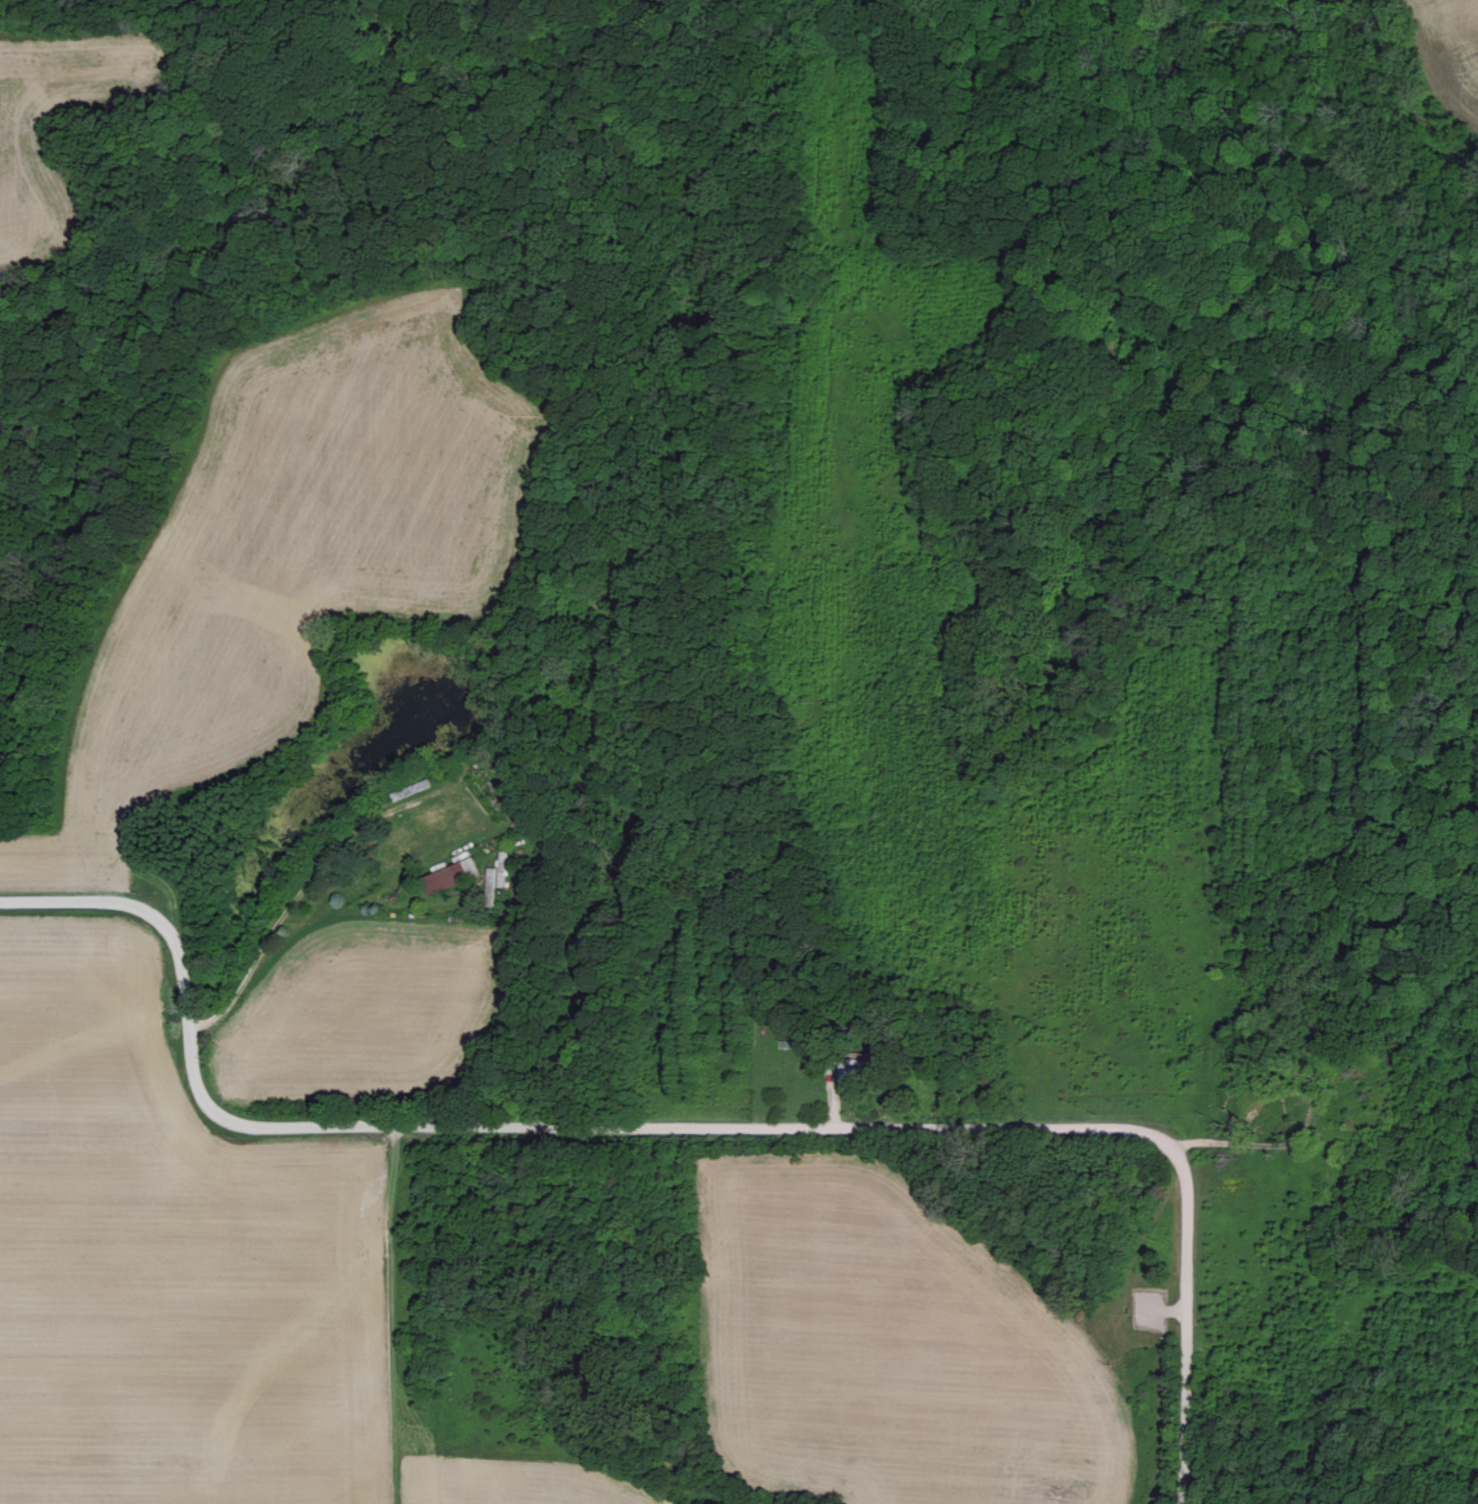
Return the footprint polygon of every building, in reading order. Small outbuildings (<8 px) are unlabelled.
[(424,876),(431,895),(483,876),(475,857),(424,876)]
